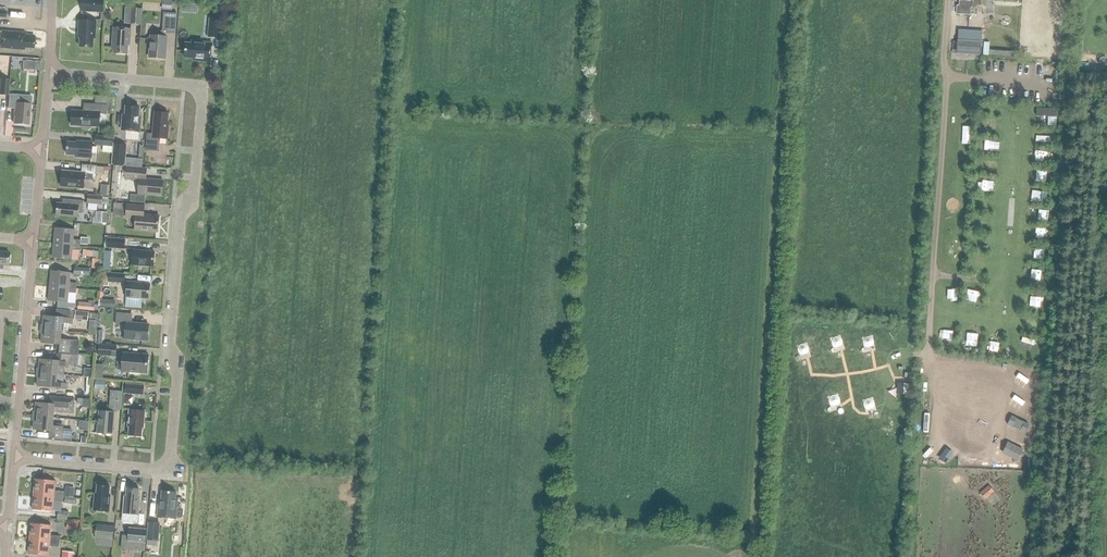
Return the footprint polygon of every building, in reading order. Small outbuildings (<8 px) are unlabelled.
[(93,11),(103,12),(104,0),(81,0),(81,11),(93,11)] [(958,5),(956,5),(955,14),(970,15),(971,10),(991,12),(992,0),(959,0),(958,5)] [(162,10),(171,10),(172,2),(162,1),(162,10)] [(181,4),(180,11),(197,12),(198,5),(181,4)] [(130,24),(141,24),(142,8),(131,8),(130,24)] [(175,33),(177,13),(164,12),(162,30),(157,34),(155,32),(147,39),(150,42),(149,57),(165,58),(167,36),(166,36),(167,33),(175,33)] [(208,36),(219,37),(220,20),(209,19),(208,36)] [(95,38),(96,21),(79,20),(78,37),(80,37),(79,46),(93,47),(93,38),(95,38)] [(130,44),(131,29),(113,27),(112,48),(113,48),(113,53),(127,53),(128,44),(130,44)] [(34,35),(25,34),(25,33),(1,30),(0,38),(0,47),(24,49),(24,47),(33,48),(34,35)] [(956,54),(981,55),(982,41),(957,40),(956,54)] [(198,60),(210,61),(212,43),(192,41),(191,43),(185,43),(184,57),(198,58),(198,60)] [(8,95),(9,80),(0,79),(0,95),(8,95)] [(9,94),(8,108),(15,108),(13,123),(29,125),(30,104),(31,96),(19,95),(9,94)] [(107,106),(115,106),(115,97),(108,97),(107,106)] [(71,125),(81,125),(81,128),(83,130),(88,131),(90,128),(91,126),(99,126),(99,114),(107,114),(107,104),(91,103),(90,111),(72,110),(71,125)] [(121,130),(139,131),(140,117),(138,117),(139,107),(126,106),(124,120),(122,120),(121,130)] [(167,138),(169,122),(167,122),(168,113),(154,112),(152,134),(147,133),(146,150),(158,151),(159,138),(167,138)] [(95,144),(112,146),(113,137),(95,136),(95,144)] [(75,156),(91,158),(92,142),(76,141),(76,142),(67,142),(66,154),(75,155),(75,156)] [(112,164),(125,165),(127,144),(114,143),(112,164)] [(95,180),(96,166),(82,165),(82,172),(62,171),(61,186),(84,188),(84,179),(95,180)] [(125,178),(139,180),(138,195),(146,196),(147,194),(162,195),(163,181),(146,179),(146,168),(126,166),(125,178)] [(101,204),(102,196),(88,195),(87,203),(101,204)] [(82,212),(83,201),(63,199),(62,203),(57,203),(56,215),(77,217),(78,212),(82,212)] [(136,218),(135,230),(157,232),(159,215),(144,214),(144,205),(127,204),(126,217),(136,218)] [(74,229),(55,228),(54,243),(80,245),(80,244),(81,240),(73,239),(74,229)] [(107,237),(107,246),(124,248),(125,239),(107,237)] [(80,245),(54,243),(52,258),(71,259),(72,250),(80,250),(80,245)] [(132,264),(153,266),(154,251),(133,250),(132,264)] [(9,252),(0,251),(0,269),(2,269),(2,265),(8,266),(9,252)] [(102,270),(110,271),(110,263),(111,251),(104,251),(103,265),(102,270)] [(73,275),(89,276),(89,269),(74,267),(73,275)] [(51,271),(50,286),(76,288),(77,283),(69,282),(70,272),(51,271)] [(109,282),(125,283),(125,274),(109,272),(103,272),(102,286),(108,286),(109,282)] [(126,297),(149,299),(150,284),(127,282),(126,297)] [(68,293),(76,293),(76,289),(76,288),(50,286),(48,301),(67,302),(68,293)] [(75,319),(88,320),(88,318),(97,319),(98,313),(88,312),(75,311),(75,319)] [(124,338),(147,340),(148,324),(131,323),(132,314),(117,313),(116,323),(125,324),(124,338)] [(62,317),(43,316),(42,329),(61,331),(68,331),(68,323),(72,323),(72,318),(62,317)] [(61,331),(42,329),(41,342),(57,344),(57,352),(77,354),(79,341),(60,339),(61,331)] [(95,355),(116,356),(116,345),(96,344),(95,355)] [(123,353),(121,371),(130,372),(130,373),(139,374),(139,372),(146,373),(148,355),(123,353)] [(39,359),(38,372),(64,375),(65,367),(68,367),(68,364),(77,365),(78,355),(57,354),(56,360),(39,359)] [(64,375),(38,372),(37,386),(56,387),(66,388),(67,383),(56,382),(57,374),(64,375)] [(124,394),(143,395),(144,385),(125,384),(124,394)] [(111,391),(110,406),(120,407),(122,392),(111,391)] [(35,402),(34,416),(53,417),(54,412),(74,414),(75,398),(49,396),(49,403),(35,402)] [(143,427),(145,411),(129,409),(128,426),(129,426),(128,435),(141,436),(142,427),(143,427)] [(99,410),(97,432),(112,434),(114,412),(99,410)] [(49,431),(49,438),(71,440),(72,430),(63,429),(63,426),(61,424),(53,423),(53,417),(34,416),(33,429),(49,431)] [(85,430),(88,422),(80,420),(78,428),(85,430)] [(63,497),(63,496),(64,491),(54,490),(55,481),(35,479),(33,494),(63,497)] [(991,506),(1000,500),(989,484),(980,491),(991,506)] [(93,510),(109,511),(110,495),(109,495),(109,486),(97,485),(96,493),(95,493),(93,510)] [(73,497),(74,488),(65,487),(65,496),(73,497)] [(139,489),(127,487),(126,496),(124,496),(122,521),(137,522),(140,498),(138,497),(139,489)] [(177,507),(178,498),(175,498),(176,492),(162,491),(161,505),(158,504),(157,517),(176,518),(180,518),(182,516),(183,510),(181,507),(177,507)] [(63,502),(63,497),(33,494),(32,509),(53,511),(53,501),(63,502)] [(58,511),(58,519),(67,519),(68,512),(58,511)] [(147,539),(158,540),(159,523),(149,522),(147,539)] [(31,523),(29,538),(59,541),(60,536),(50,535),(51,525),(31,523)] [(113,539),(114,526),(96,524),(95,537),(113,539)] [(128,527),(127,542),(146,543),(147,529),(128,527)] [(29,538),(29,539),(28,554),(48,555),(49,546),(59,547),(59,541),(29,538)]
